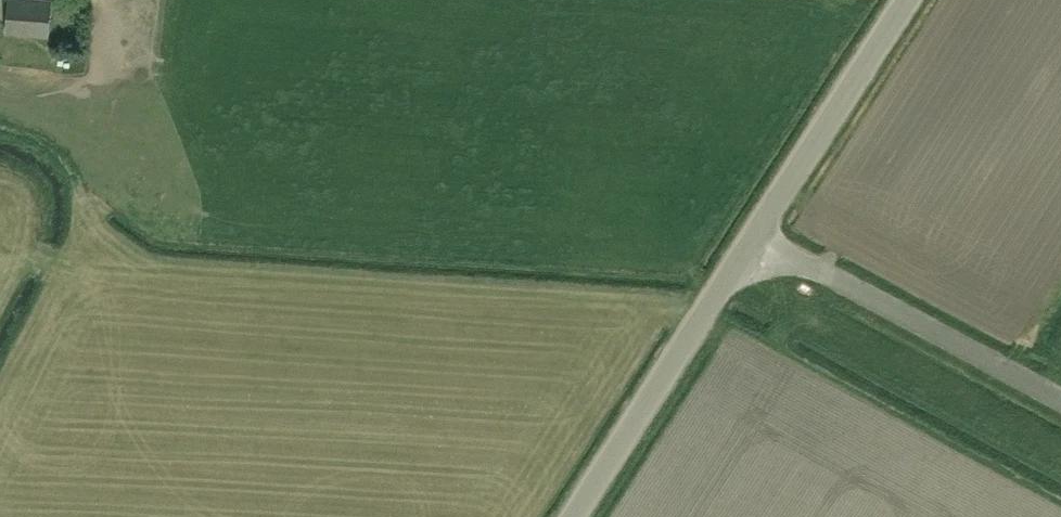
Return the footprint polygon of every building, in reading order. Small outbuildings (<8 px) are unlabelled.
[(52,0),(9,0),(6,32),(49,36),(52,0)]
